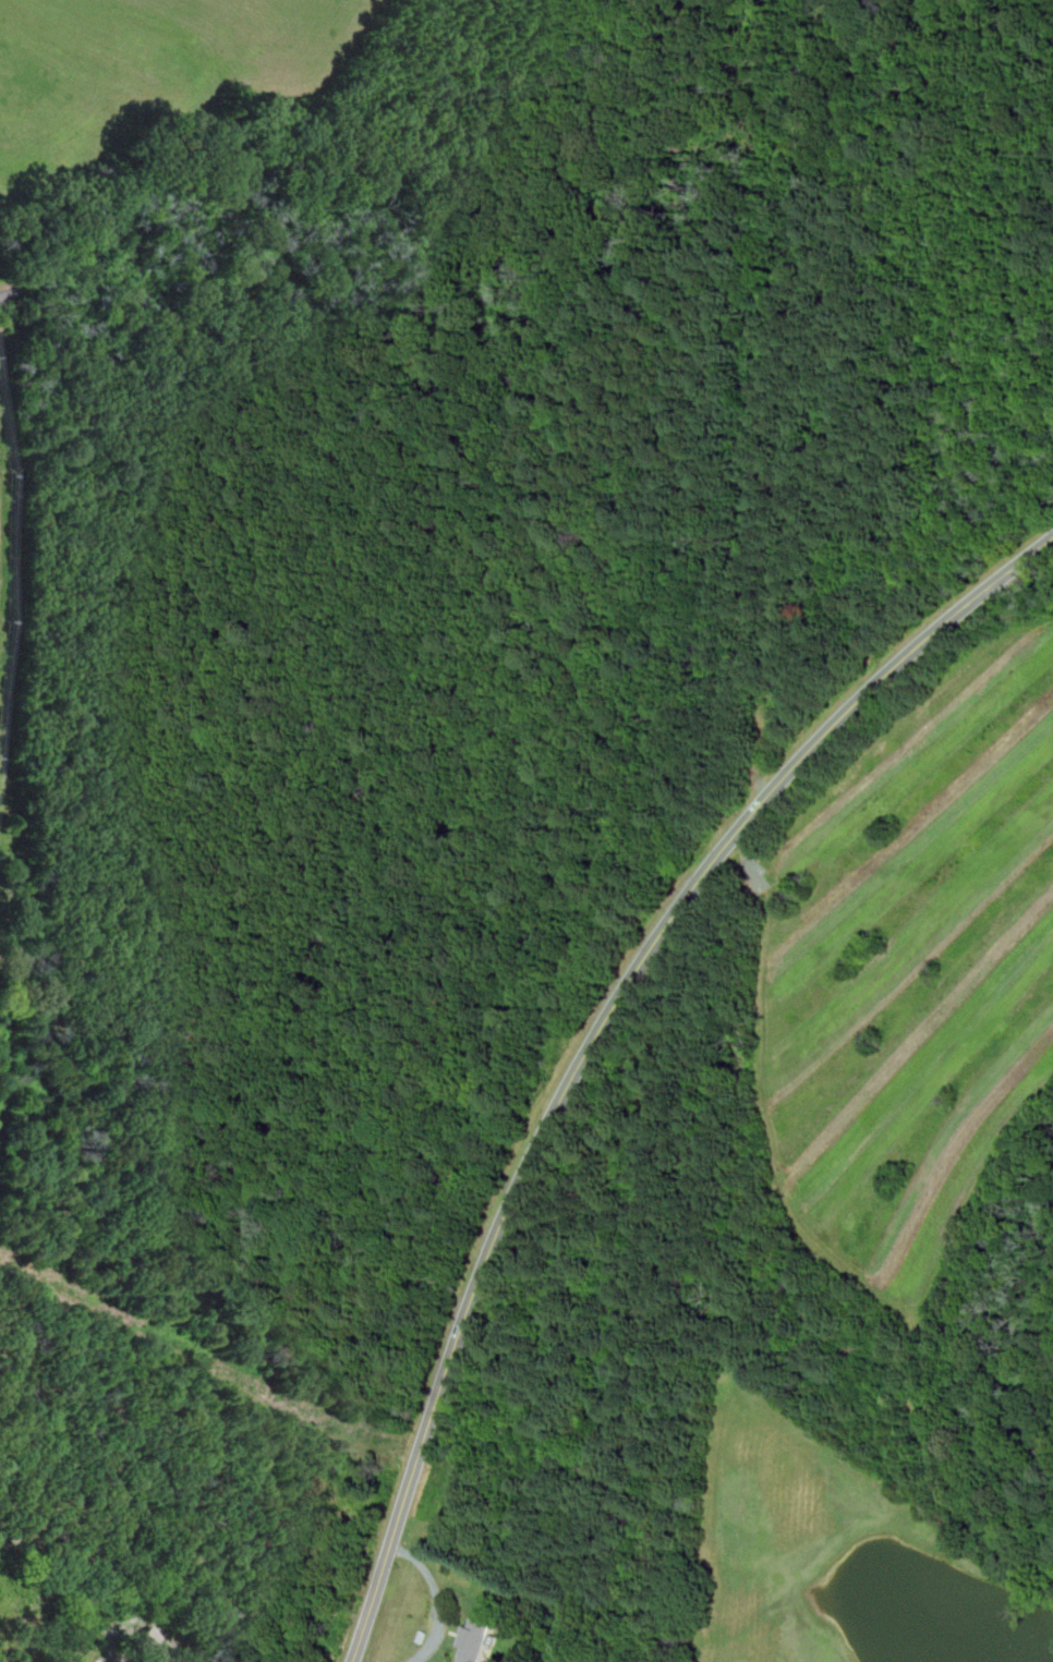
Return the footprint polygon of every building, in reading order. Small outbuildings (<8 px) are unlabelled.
[(494,1622),(473,1616),(471,1625),(465,1624),(459,1645),(463,1646),(459,1661),(483,1661),(494,1622)] [(168,1648),(151,1625),(133,1638),(149,1661),(168,1648)]
